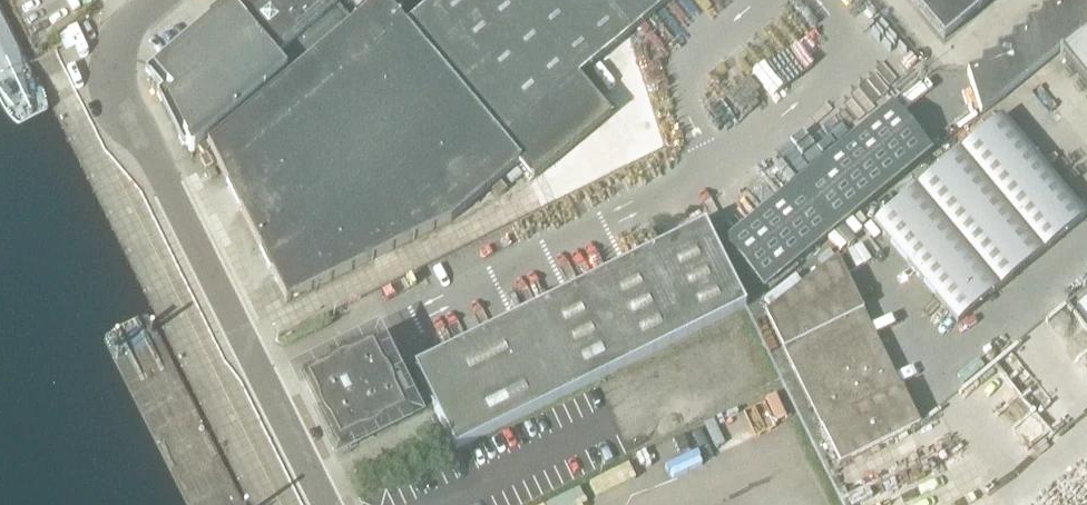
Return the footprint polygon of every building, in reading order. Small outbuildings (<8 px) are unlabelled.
[(145,70),(161,89),(156,93),(176,132),(183,145),(186,144),(189,151),(193,150),(198,147),(205,140),(215,132),(287,72),(289,75),(379,0),(240,0),(232,7),(228,3),(219,10),(217,8),(205,18),(209,23),(206,25),(172,54),(169,57),(165,53),(145,70)] [(398,30),(387,7),(384,0),(379,0),(289,75),(207,144),(205,140),(198,147),(203,153),(209,148),(286,302),(451,221),(519,163),(533,179),(610,114),(578,76),(668,0),(433,0),(398,30)] [(917,7),(944,38),(978,10),(970,0),(926,0),(917,7)] [(978,10),(989,0),(970,0),(978,10)] [(1084,29),(1075,0),(1056,0),(1058,5),(1069,41),(1084,29)] [(1084,29),(1086,27),(1086,0),(1075,0),(1084,29)] [(1043,17),(1054,54),(1069,41),(1058,5),(1041,10),(1043,17)] [(1039,66),(1054,54),(1043,17),(1026,22),(1028,29),(1039,66)] [(1011,34),(1013,41),(1024,78),(1039,66),(1028,29),(1011,34)] [(1059,52),(1086,86),(1086,29),(1059,52)] [(1010,90),(1024,78),(1013,41),(996,47),(998,54),(1010,90)] [(983,66),(995,103),(1010,90),(998,54),(981,59),(983,66)] [(980,115),(995,103),(983,66),(966,71),(980,115)] [(215,132),(205,140),(207,144),(289,75),(287,72),(215,132)] [(891,104),(742,226),(725,240),(763,287),(930,151),(891,104)] [(1001,116),(958,151),(1041,252),(1084,217),(1085,217),(1015,132),(1001,116)] [(999,287),(1041,252),(958,151),(916,187),(999,287)] [(916,187),(874,222),(956,322),(999,287),(916,187)] [(704,224),(414,366),(454,449),(744,306),(704,224)] [(838,462),(839,464),(919,425),(918,423),(902,390),(901,388),(862,310),(863,310),(862,308),(861,309),(837,259),(837,257),(764,313),(765,314),(766,314),(782,347),(782,348),(783,349),(821,427),(821,428),(822,429),(839,462),(838,462)] [(339,446),(402,414),(371,351),(339,367),(338,363),(338,362),(336,363),(334,362),(329,364),(329,366),(328,367),(328,368),(329,368),(330,371),(308,383),(339,446)]
